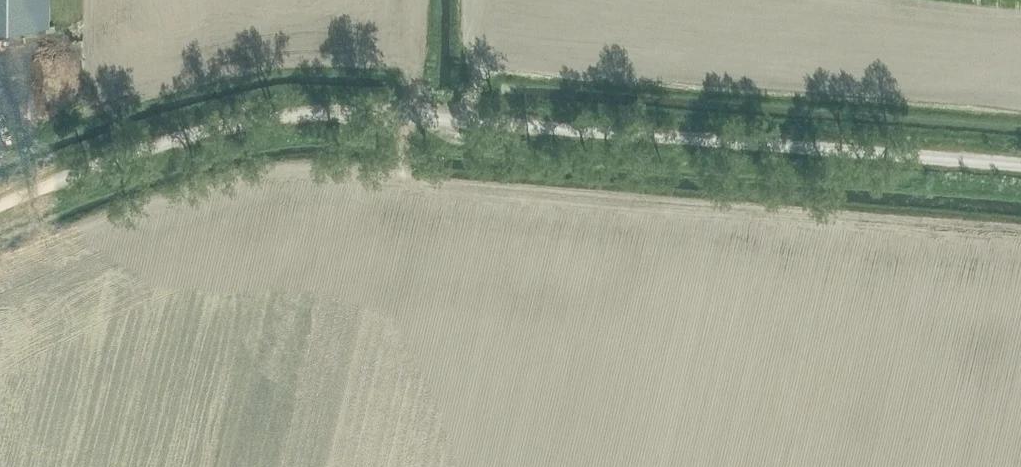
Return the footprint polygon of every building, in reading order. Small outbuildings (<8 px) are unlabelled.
[(50,21),(50,0),(0,0),(0,21),(50,21)] [(9,148),(2,126),(0,127),(0,151),(9,148)]
